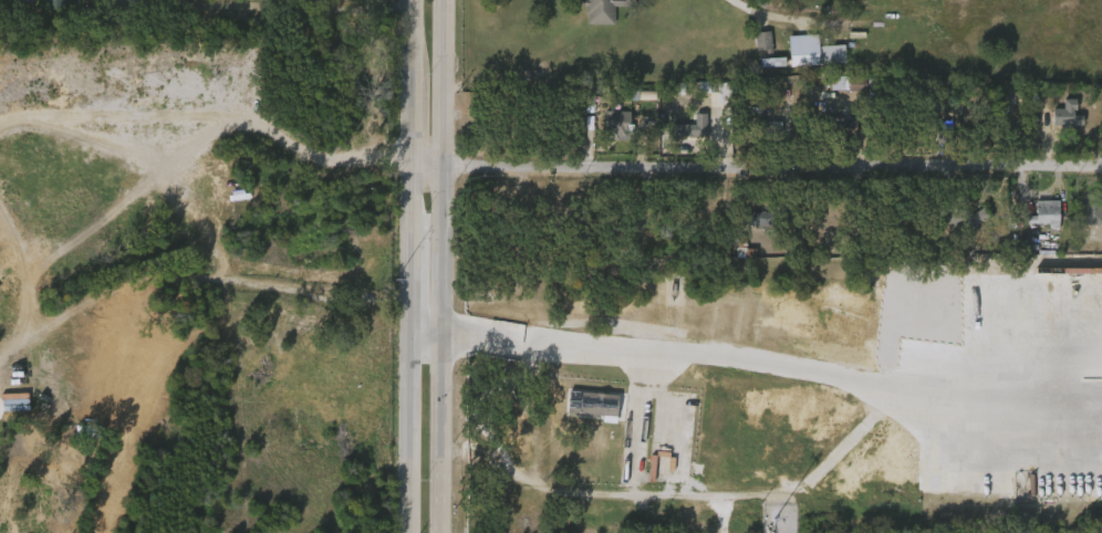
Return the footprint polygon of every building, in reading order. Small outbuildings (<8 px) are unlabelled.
[(25,14),(25,0),(5,0),(5,13),(25,14)] [(34,17),(62,17),(62,0),(35,0),(34,17)] [(585,13),(586,0),(634,0),(634,7),(615,6),(615,24),(588,23),(588,13),(585,13)] [(821,33),(821,44),(846,42),(849,61),(793,64),(792,34),(821,33)] [(748,59),(764,58),(763,39),(747,40),(748,59)] [(780,43),(781,73),(837,71),(836,52),(810,54),(810,42),(780,43)] [(753,66),(753,75),(777,74),(777,65),(753,66)] [(1072,109),(1072,115),(1081,115),(1081,125),(1070,124),(1070,127),(1059,127),(1059,125),(1051,125),(1051,107),(1062,107),(1062,98),(1074,98),(1074,109),(1072,109)] [(623,103),(623,112),(627,112),(627,136),(605,136),(605,111),(612,111),(612,103),(623,103)] [(765,106),(765,121),(783,121),(783,130),(731,129),(732,118),(751,119),(752,105),(765,106)] [(933,113),(933,130),(894,129),(894,124),(892,123),(892,114),(895,114),(895,111),(933,113)] [(856,136),(845,137),(844,142),(834,140),(834,136),(818,136),(818,116),(857,117),(856,136)] [(688,127),(675,127),(675,117),(716,117),(716,127),(688,127)] [(699,146),(699,132),(663,131),(663,145),(699,146)] [(1057,222),(1057,228),(1048,228),(1048,223),(1025,223),(1025,215),(1035,215),(1033,200),(1057,200),(1057,222)] [(1084,202),(1101,202),(1101,226),(1083,224),(1084,202)] [(980,207),(987,215),(977,220),(975,220),(974,230),(952,230),(952,222),(946,222),(946,212),(954,212),(954,209),(969,209),(969,212),(973,212),(980,207)] [(1051,236),(1050,207),(1027,208),(1028,223),(1017,223),(1018,232),(1042,231),(1042,236),(1051,236)] [(1094,232),(1095,210),(1073,209),(1073,232),(1094,232)] [(774,218),(774,229),(757,228),(758,222),(750,222),(750,210),(774,211),(774,218)] [(968,236),(969,222),(941,219),(939,233),(968,236)] [(840,250),(823,250),(823,230),(863,231),(863,244),(840,244),(840,250)] [(610,401),(560,399),(560,422),(610,423),(610,401)] [(612,427),(609,460),(597,459),(602,406),(613,407),(612,427)]
